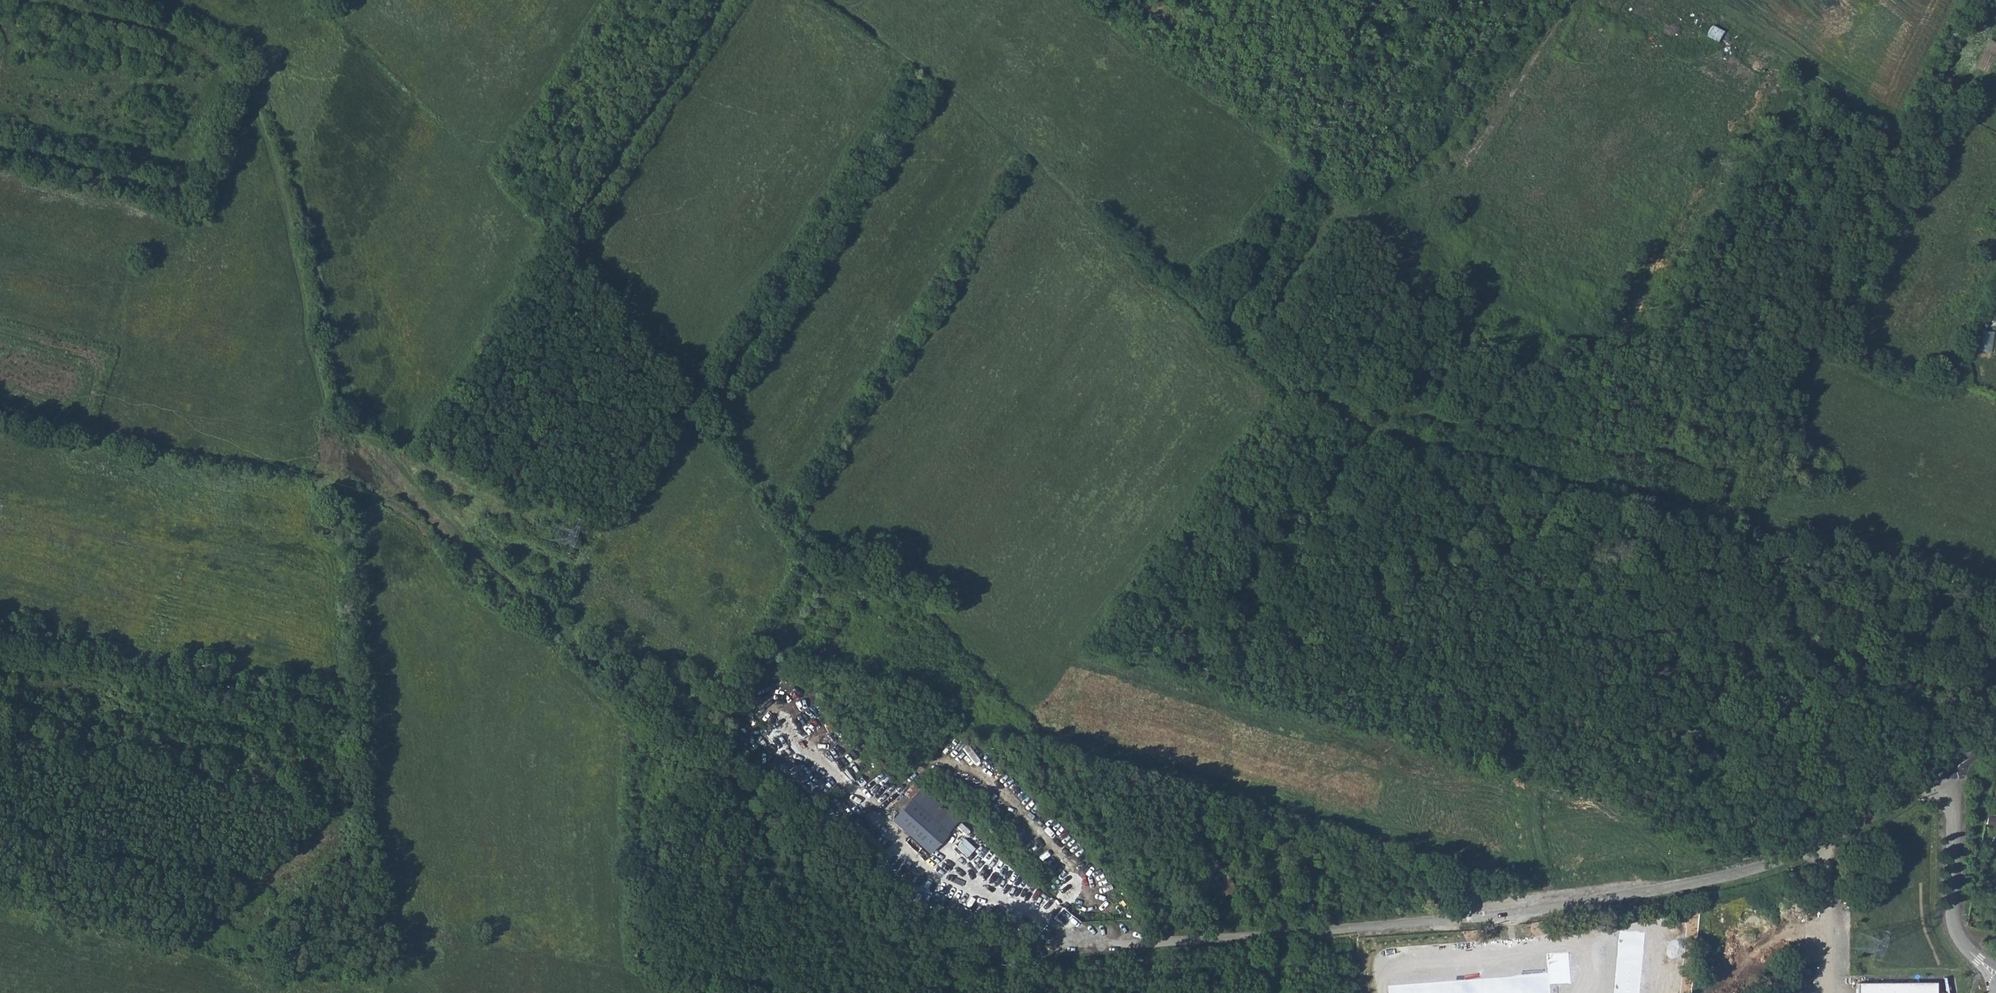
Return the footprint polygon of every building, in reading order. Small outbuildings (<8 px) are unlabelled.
[(1709,36),(1719,40),(1724,30),(1714,25),(1709,36)] [(919,788),(908,800),(946,834),(957,822),(919,788)] [(946,834),(908,800),(891,820),(929,854),(946,834)] [(1853,983),(1853,992),(1936,992),(1936,984),(1853,983)]
